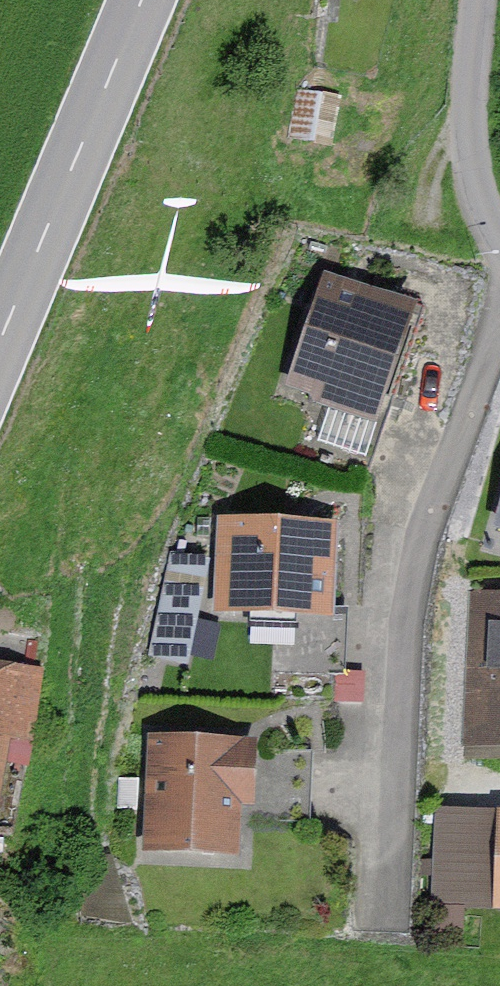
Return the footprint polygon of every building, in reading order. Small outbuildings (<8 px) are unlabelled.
[(364,470),(383,412),(388,413),(421,315),(329,285),(276,440),(364,470)] [(345,676),(348,609),(326,608),(329,531),(227,526),(223,607),(273,609),(271,673),(345,676)] [(194,609),(204,565),(172,558),(163,603),(194,609)] [(487,728),(499,728),(499,605),(493,605),(487,728)] [(31,737),(40,673),(0,667),(0,733),(31,737)] [(232,849),(233,817),(308,822),(313,752),(156,743),(151,846),(232,849)]
